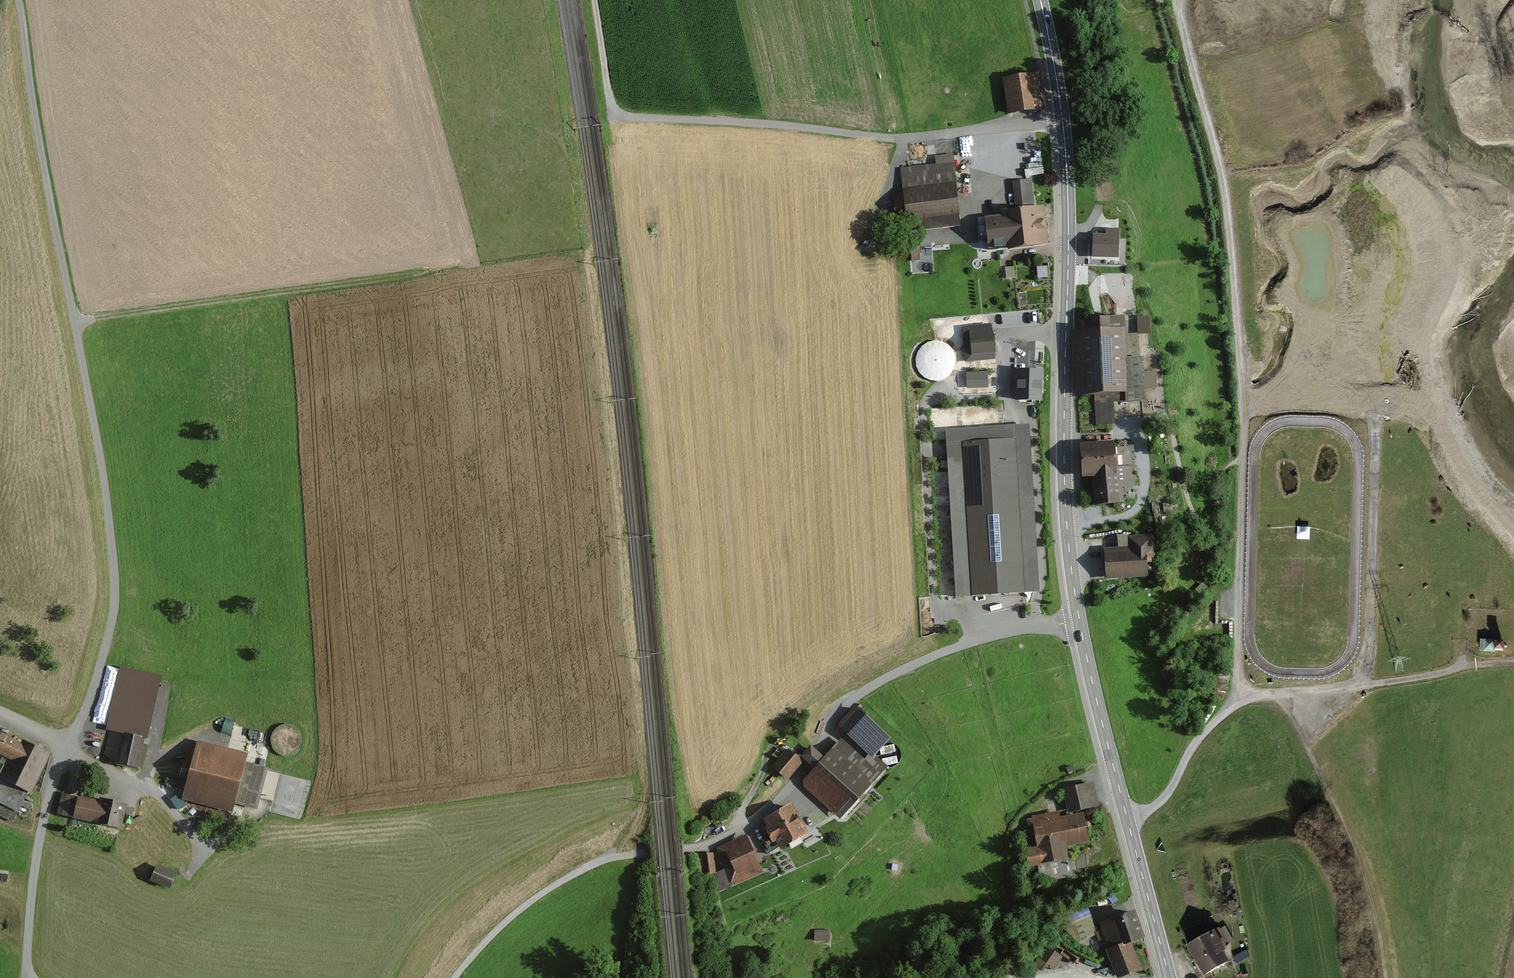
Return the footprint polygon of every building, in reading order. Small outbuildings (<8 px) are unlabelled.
[(1038,72),(1004,77),(1009,113),(1044,108),(1038,72)] [(934,165),(900,168),(903,193),(894,194),(897,216),(907,215),(909,229),(962,223),(953,154),(933,156),(934,165)] [(1050,245),(1046,206),(1034,207),(1031,179),(1014,181),(1017,210),(1005,211),(1005,214),(997,215),(979,216),(981,236),(988,235),(989,247),(1008,245),(1009,250),(1050,245)] [(1108,233),(1094,232),(1093,247),(1093,256),(1118,257),(1119,228),(1108,228),(1108,233)] [(912,260),(920,260),(919,248),(912,248),(912,260)] [(1093,328),(1075,328),(1078,395),(1095,394),(1095,425),(1114,423),(1113,401),(1145,399),(1145,387),(1157,387),(1156,369),(1144,370),(1144,356),(1127,355),(1125,316),(1092,317),(1093,328)] [(1149,316),(1137,316),(1138,333),(1150,333),(1149,316)] [(993,324),(963,327),(967,361),(996,358),(993,324)] [(928,383),(954,370),(940,341),(913,354),(928,383)] [(1044,371),(1017,369),(1017,377),(1013,377),(1013,389),(1016,389),(1015,400),(1043,401),(1044,371)] [(1029,423),(946,428),(956,596),(1039,591),(1029,423)] [(1113,442),(1081,443),(1083,476),(1093,475),(1094,505),(1124,501),(1124,485),(1137,484),(1135,465),(1115,466),(1113,442)] [(1124,547),(1104,548),(1105,577),(1149,576),(1148,555),(1156,555),(1155,534),(1128,535),(1129,547),(1124,547)] [(1496,642),(1482,641),(1481,652),(1495,653),(1496,642)] [(104,728),(110,730),(105,754),(114,762),(141,769),(148,739),(146,739),(162,676),(120,665),(104,728)] [(857,705),(838,726),(869,754),(872,757),(875,755),(892,736),(857,705)] [(233,733),(235,719),(227,718),(225,732),(233,733)] [(279,754),(297,743),(286,726),(269,738),(279,754)] [(51,757),(20,742),(18,745),(8,740),(0,736),(0,753),(6,756),(0,767),(0,815),(13,822),(27,793),(31,795),(51,757)] [(814,767),(803,779),(804,786),(840,818),(887,766),(875,755),(872,757),(869,754),(865,759),(841,738),(824,756),(812,745),(802,756),(814,767)] [(182,799),(231,813),(235,801),(256,807),(268,768),(245,761),(247,754),(199,740),(196,750),(189,748),(177,787),(185,790),(182,799)] [(788,746),(771,766),(787,780),(804,760),(788,746)] [(1093,782),(1063,788),(1069,813),(1099,807),(1093,782)] [(61,791),(55,813),(121,830),(127,804),(99,796),(98,801),(61,791)] [(792,803),(764,818),(768,825),(765,828),(770,836),(760,841),(767,852),(779,845),(781,848),(808,833),(800,818),(792,803)] [(1082,813),(1060,817),(1059,811),(1032,815),(1033,819),(1028,819),(1029,826),(1035,825),(1039,846),(1029,848),(1031,864),(1069,858),(1067,843),(1086,839),(1082,813)] [(745,835),(717,848),(727,869),(712,876),(718,889),(761,871),(745,835)] [(713,853),(701,855),(703,873),(715,871),(713,853)] [(176,873),(159,865),(151,882),(168,890),(176,873)] [(1118,977),(1142,969),(1132,941),(1144,936),(1134,911),(1100,924),(1102,930),(1097,932),(1102,948),(1106,946),(1118,977)] [(1218,928),(1187,947),(1196,961),(1205,976),(1227,962),(1221,951),(1225,949),(1224,947),(1233,941),(1224,926),(1219,930),(1218,928)] [(830,941),(830,929),(815,929),(815,941),(830,941)] [(1047,946),(1034,965),(1042,971),(1046,965),(1053,970),(1063,956),(1047,946)] [(1237,964),(1250,957),(1247,951),(1234,958),(1237,964)]
